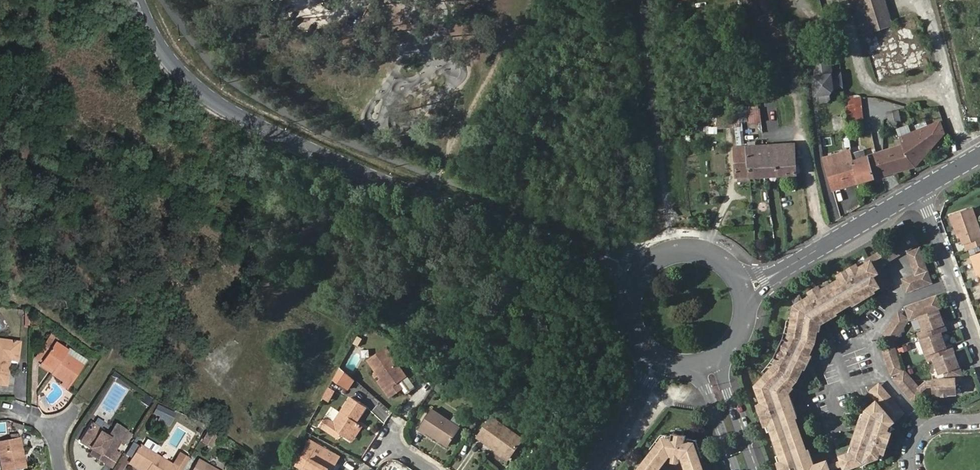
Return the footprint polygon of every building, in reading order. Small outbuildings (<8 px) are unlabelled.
[(862,36),(892,26),(884,0),(851,0),(862,36)] [(829,55),(814,57),(816,72),(813,72),(816,96),(820,99),(827,98),(830,95),(829,85),(832,85),(832,83),(842,82),(840,69),(831,70),(829,55)] [(848,125),(863,123),(860,98),(858,97),(844,99),(848,125)] [(731,112),(717,113),(718,128),(732,127),(732,122),(748,121),(748,123),(762,122),(761,108),(731,110),(731,112)] [(896,113),(884,114),(886,125),(898,123),(896,113)] [(885,150),(892,175),(921,167),(950,135),(947,120),(905,136),(907,144),(885,150)] [(735,180),(798,175),(796,142),(732,146),(735,180)] [(850,150),(823,157),(825,163),(851,155),(850,150)] [(885,150),(879,152),(887,177),(892,175),(885,150)] [(879,152),(853,160),(859,182),(859,184),(866,183),(887,177),(879,152)] [(825,163),(833,190),(859,182),(853,160),(851,155),(825,163)] [(979,247),(979,236),(971,211),(950,218),(956,236),(959,235),(963,245),(965,244),(967,252),(979,247)] [(910,231),(900,237),(906,248),(917,242),(910,231)] [(863,259),(864,261),(869,258),(877,272),(871,275),(877,285),(880,289),(890,283),(880,264),(906,248),(900,237),(863,259)] [(907,251),(914,273),(926,269),(918,247),(907,251)] [(977,274),(979,273),(979,274),(979,255),(971,258),(977,274)] [(864,261),(857,266),(856,263),(837,274),(839,277),(819,289),(817,286),(808,291),(810,295),(802,299),(804,303),(793,308),(788,333),(788,334),(786,339),(782,338),(772,356),(777,358),(773,364),(758,381),(763,397),(760,399),(761,403),(758,404),(765,424),(768,423),(780,460),(777,461),(780,469),(827,469),(826,465),(824,461),(813,464),(809,465),(805,467),(803,460),(807,458),(804,450),(793,416),(790,408),(786,410),(784,402),(788,401),(784,391),(789,385),(796,378),(801,366),(803,361),(800,360),(802,355),(806,357),(808,352),(813,342),(815,328),(817,320),(820,318),(818,315),(824,311),(826,314),(834,310),(851,300),(858,296),(856,292),(862,289),(863,292),(872,288),(877,285),(871,275),(877,272),(869,258),(864,261)] [(926,269),(914,273),(900,277),(905,290),(930,282),(926,269)] [(875,293),(872,288),(863,292),(858,296),(851,300),(854,305),(875,293)] [(931,379),(931,382),(931,386),(932,394),(951,393),(951,388),(953,388),(953,378),(961,375),(951,345),(945,347),(939,333),(945,331),(938,309),(940,308),(935,295),(903,306),(908,320),(917,316),(920,315),(923,323),(919,324),(922,331),(917,333),(919,341),(922,340),(925,347),(922,348),(927,361),(932,359),(936,358),(938,364),(935,366),(937,374),(943,372),(945,378),(931,379)] [(804,303),(802,299),(794,303),(793,308),(804,303)] [(837,315),(834,310),(826,314),(820,318),(817,320),(815,328),(820,330),(821,323),(837,315)] [(881,336),(892,343),(907,318),(896,312),(881,336)] [(44,357),(42,359),(55,368),(53,371),(64,378),(71,382),(83,364),(65,352),(67,349),(48,337),(37,352),(44,357)] [(6,383),(9,359),(17,359),(19,341),(0,338),(0,382),(6,383)] [(889,374),(902,370),(892,343),(879,347),(889,374)] [(898,353),(911,351),(910,345),(897,347),(898,353)] [(386,387),(391,394),(403,386),(398,379),(405,374),(385,346),(367,359),(375,369),(372,372),(375,376),(378,374),(381,377),(388,386),(386,387)] [(812,354),(808,352),(806,357),(803,361),(801,366),(805,368),(812,354)] [(769,361),(773,364),(777,358),(772,356),(769,361)] [(55,368),(42,359),(42,360),(40,362),(53,371),(55,368)] [(353,378),(339,366),(333,376),(332,380),(346,388),(353,378)] [(916,387),(902,370),(891,379),(909,399),(920,391),(916,387)] [(389,396),(391,394),(386,387),(388,386),(381,377),(377,380),(389,396)] [(755,385),(760,399),(763,397),(758,381),(755,385)] [(867,391),(875,400),(877,404),(884,398),(891,406),(884,411),(891,420),(901,411),(878,382),(867,391)] [(922,383),(916,387),(920,391),(924,387),(931,386),(931,382),(922,383)] [(792,388),(789,385),(784,391),(788,401),(790,408),(793,416),(797,415),(789,392),(792,388)] [(333,393),(326,390),(320,401),(327,405),(333,393)] [(920,391),(909,399),(913,404),(923,395),(920,391)] [(334,422),(325,416),(320,425),(337,436),(340,433),(348,438),(358,422),(355,421),(354,420),(357,415),(359,416),(365,406),(350,396),(334,422)] [(840,460),(842,465),(843,469),(858,464),(866,461),(876,457),(877,451),(882,452),(889,432),(885,431),(887,424),(887,423),(891,420),(884,411),(891,406),(884,398),(877,404),(875,400),(864,408),(863,413),(860,412),(854,427),(858,429),(862,431),(860,438),(855,437),(852,436),(847,448),(850,449),(849,452),(845,454),(839,457),(840,460)] [(431,407),(418,427),(425,431),(426,429),(448,443),(460,426),(431,407)] [(478,434),(497,447),(508,455),(521,437),(492,415),(478,434)] [(361,424),(358,422),(348,438),(351,440),(361,424)] [(126,431),(116,426),(109,439),(101,434),(103,431),(92,424),(81,443),(94,450),(102,455),(99,459),(113,467),(120,455),(115,452),(126,431)] [(206,428),(198,442),(210,448),(218,434),(206,428)] [(704,443),(694,442),(695,436),(680,434),(679,437),(670,437),(644,469),(668,469),(674,464),(688,464),(690,469),(713,469),(704,443)] [(3,469),(8,469),(25,467),(19,436),(0,440),(0,455),(3,469)] [(146,438),(142,444),(154,452),(158,447),(146,438)] [(307,446),(323,455),(326,448),(310,439),(307,446)] [(141,445),(132,459),(148,469),(147,469),(182,469),(190,458),(181,453),(174,465),(141,445)] [(297,465),(306,469),(333,469),(341,456),(326,448),(323,455),(307,446),(297,465)] [(508,455),(497,447),(496,449),(507,457),(508,455)] [(808,449),(804,450),(807,458),(809,465),(813,464),(808,449)] [(94,450),(91,454),(99,459),(102,455),(94,450)] [(130,462),(144,469),(147,469),(148,469),(132,459),(130,462)] [(206,464),(199,460),(194,469),(207,469),(203,468),(206,464)] [(836,462),(826,465),(827,469),(838,466),(842,465),(840,460),(836,462)]
